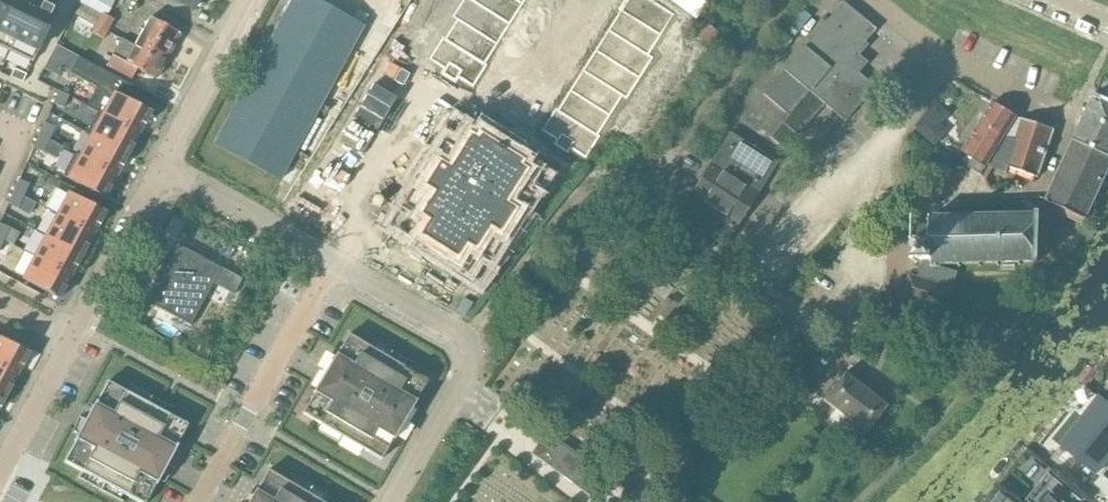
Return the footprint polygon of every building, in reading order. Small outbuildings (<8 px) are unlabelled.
[(0,16),(0,33),(15,40),(34,0),(8,0),(0,16)] [(15,40),(37,50),(57,8),(40,0),(34,0),(15,40)] [(115,20),(107,16),(114,1),(112,0),(82,0),(74,13),(96,25),(92,32),(104,39),(115,20)] [(193,9),(195,5),(198,0),(176,0),(193,9)] [(322,102),(364,25),(318,0),(292,0),(256,67),(215,143),(281,181),(322,102)] [(452,16),(497,44),(510,24),(471,0),(463,0),(452,16)] [(510,24),(522,4),(516,0),(471,0),(510,24)] [(618,9),(660,35),(674,14),(651,0),(624,0),(618,9)] [(845,121),(875,86),(860,73),(869,63),(858,55),(868,44),(865,41),(876,28),(844,0),(787,66),(764,93),(789,114),(770,136),(785,149),(805,126),(798,120),(818,97),(845,121)] [(413,8),(408,16),(419,23),(425,16),(413,8)] [(620,11),(607,30),(652,58),(653,57),(648,55),(660,35),(618,9),(620,11)] [(408,16),(403,24),(415,31),(419,23),(408,16)] [(443,37),(442,38),(486,66),(487,65),(485,63),(497,44),(452,16),(452,17),(456,20),(444,38),(443,37)] [(150,46),(167,55),(179,33),(150,18),(135,46),(146,52),(150,46)] [(709,48),(720,35),(703,21),(693,34),(709,48)] [(403,24),(398,32),(409,39),(415,31),(403,24)] [(790,27),(771,53),(778,59),(798,33),(791,28),(790,27)] [(607,30),(595,50),(639,78),(652,58),(607,30)] [(398,32),(393,40),(405,47),(409,39),(398,32)] [(442,38),(429,59),(443,69),(441,73),(455,82),(458,78),(473,87),(486,66),(442,38)] [(146,52),(135,46),(120,39),(106,65),(131,79),(136,69),(155,79),(167,55),(150,46),(146,52)] [(56,45),(47,61),(62,69),(70,73),(96,87),(86,107),(97,113),(101,115),(137,134),(140,128),(149,111),(151,107),(138,100),(142,92),(84,61),(78,58),(79,57),(77,56),(56,45)] [(595,50),(582,70),(627,98),(639,78),(595,50)] [(697,50),(692,58),(703,66),(708,58),(697,50)] [(692,58),(686,65),(697,74),(703,66),(692,58)] [(14,70),(10,78),(21,83),(25,75),(14,70)] [(582,70),(569,90),(610,116),(622,96),(626,99),(627,98),(582,70)] [(670,87),(665,94),(676,102),(681,95),(670,87)] [(70,95),(59,90),(53,103),(63,108),(70,95)] [(555,108),(555,109),(599,137),(600,136),(598,135),(610,116),(569,90),(558,109),(555,108)] [(665,94),(659,102),(670,110),(676,102),(665,94)] [(1107,154),(1107,100),(1095,94),(1086,114),(1074,139),(1107,154)] [(936,101),(914,127),(935,145),(947,131),(939,125),(950,113),(936,101)] [(993,103),(962,152),(970,157),(966,165),(970,167),(981,174),(982,174),(989,179),(991,174),(993,168),(988,164),(1005,136),(1017,118),(993,103)] [(555,109),(541,130),(556,140),(553,144),(568,153),(570,149),(585,158),(599,137),(555,109)] [(97,113),(86,135),(90,136),(126,155),(137,134),(101,115),(97,113)] [(1005,136),(988,164),(993,168),(998,170),(1008,174),(1010,168),(1039,177),(1042,167),(1049,145),(1054,130),(1023,119),(1017,140),(1008,137),(1005,136)] [(40,133),(39,135),(44,137),(49,140),(55,127),(45,123),(44,124),(40,132),(40,133)] [(402,207),(390,226),(423,246),(422,247),(444,260),(481,283),(526,222),(518,216),(529,198),(529,197),(541,178),(519,164),(521,162),(507,153),(508,150),(488,138),(487,140),(479,135),(477,137),(455,124),(443,143),(443,142),(402,207)] [(642,125),(636,132),(647,141),(653,133),(642,125)] [(636,132),(630,140),(641,148),(647,141),(636,132)] [(726,245),(748,209),(778,162),(730,132),(678,215),(726,245)] [(36,142),(33,147),(43,152),(49,140),(44,137),(39,135),(36,142)] [(90,136),(79,157),(116,176),(126,155),(90,136)] [(1107,176),(1107,154),(1074,139),(1046,201),(1057,206),(1055,212),(1083,225),(1086,219),(1088,220),(1107,176)] [(606,142),(599,154),(601,154),(607,158),(614,147),(606,142)] [(614,147),(607,158),(614,163),(622,151),(614,147)] [(622,151),(614,163),(622,168),(623,166),(629,156),(622,151)] [(76,155),(65,176),(68,178),(105,197),(116,176),(79,157),(76,155)] [(19,179),(13,192),(15,193),(23,196),(24,197),(29,184),(22,180),(19,179)] [(13,192),(8,204),(18,209),(24,197),(23,196),(15,193),(13,192)] [(66,194),(55,215),(95,235),(106,214),(66,194)] [(1038,262),(1039,214),(1036,214),(1038,209),(1037,209),(1038,206),(1030,202),(1028,205),(1026,206),(1024,212),(1022,212),(1022,215),(1002,215),(1002,212),(999,212),(1000,215),(982,216),(982,213),(979,213),(979,216),(959,216),(959,213),(957,213),(956,216),(939,217),(938,214),(936,214),(936,217),(933,217),(933,219),(931,219),(931,221),(934,221),(934,222),(934,225),(921,223),(921,236),(918,236),(916,239),(919,242),(919,256),(916,259),(918,262),(921,259),(926,261),(920,279),(912,276),(905,298),(949,311),(955,289),(954,288),(959,271),(940,267),(940,265),(960,264),(960,267),(963,267),(963,264),(979,264),(979,267),(983,267),(983,264),(999,263),(999,266),(1002,266),(1002,263),(1021,262),(1021,265),(1023,265),(1023,262),(1038,262)] [(55,215),(44,236),(84,257),(95,235),(55,215)] [(3,239),(4,240),(10,227),(3,224),(1,223),(0,223),(0,238),(3,239)] [(167,226),(161,236),(173,243),(179,232),(167,226)] [(44,236),(33,257),(73,278),(84,257),(44,236)] [(190,324),(220,269),(179,246),(149,302),(190,324)] [(33,257),(21,278),(61,299),(73,278),(33,257)] [(460,304),(457,309),(465,315),(472,303),(463,298),(460,304)] [(388,358),(349,335),(337,355),(336,354),(313,393),(314,393),(302,414),(341,437),(338,442),(339,443),(342,437),(381,460),(393,440),(394,441),(405,422),(410,425),(411,424),(406,421),(417,402),(416,401),(428,381),(389,358),(392,353),(391,352),(388,358)] [(19,377),(30,356),(0,340),(0,367),(19,377)] [(8,398),(20,377),(19,377),(0,367),(0,394),(8,398)] [(866,434),(887,406),(844,373),(823,401),(866,434)] [(108,381),(96,402),(96,401),(85,421),(80,418),(79,419),(85,422),(74,441),(75,441),(64,462),(104,483),(100,489),(102,490),(105,484),(138,501),(146,501),(156,485),(167,467),(172,470),(173,468),(168,465),(178,446),(177,445),(188,425),(149,403),(152,398),(151,397),(147,403),(108,381)] [(1040,443),(1046,449),(1065,464),(1072,454),(1095,473),(1097,474),(1098,474),(1103,478),(1107,472),(1107,469),(1104,466),(1107,461),(1107,402),(1090,388),(1086,384),(1046,434),(1047,435),(1040,443)] [(8,398),(0,394),(0,414),(8,398)] [(592,498),(606,478),(607,477),(547,433),(532,455),(592,498)] [(268,470),(256,490),(249,501),(322,501),(308,494),(312,488),(311,487),(307,493),(268,470)] [(1026,501),(1028,501),(1080,501),(1081,500),(1048,474),(1026,501)] [(1008,498),(1001,493),(994,501),(1013,501),(1008,498)]
